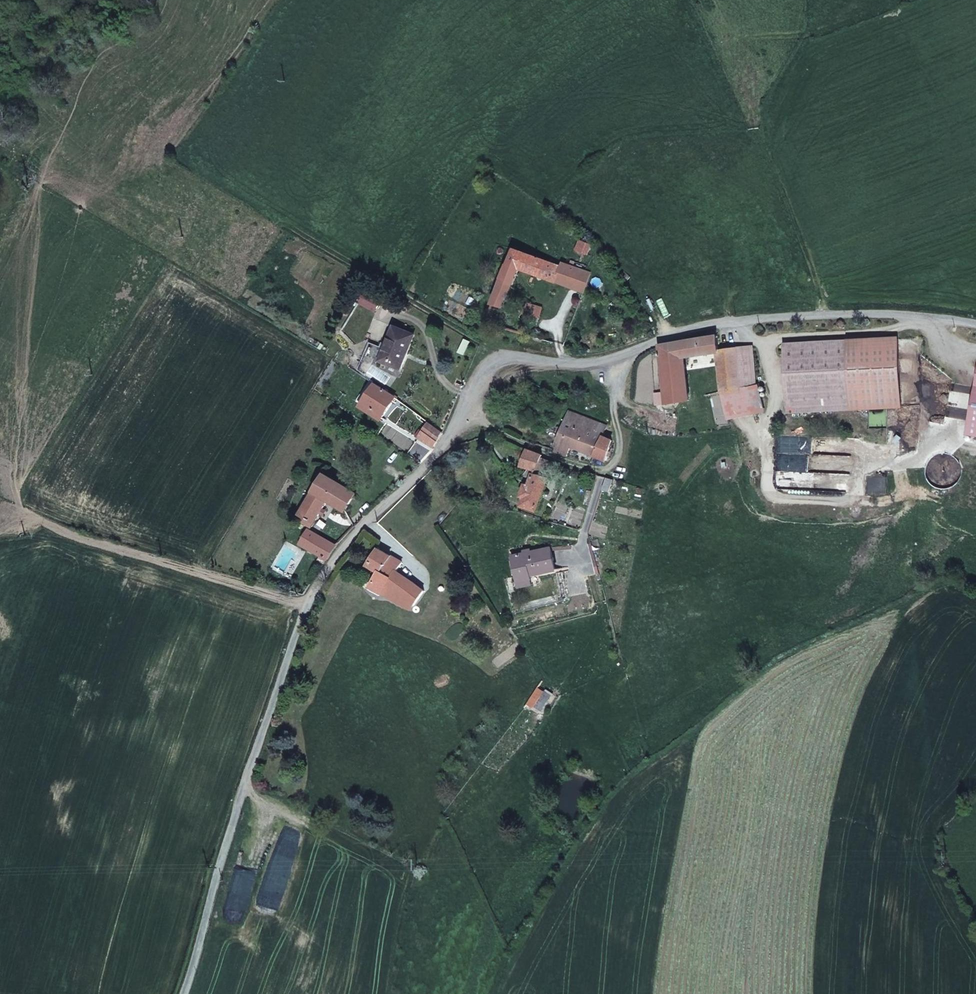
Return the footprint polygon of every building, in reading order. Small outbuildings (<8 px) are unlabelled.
[(588,254),(591,245),(580,241),(577,250),(588,254)] [(504,306),(520,268),(557,282),(562,267),(561,267),(515,250),(493,303),(504,306)] [(584,292),(591,274),(562,264),(561,267),(562,267),(557,282),(584,292)] [(366,290),(359,302),(375,311),(381,299),(366,290)] [(540,317),(542,308),(528,304),(524,313),(540,317)] [(400,369),(414,335),(394,326),(387,344),(385,349),(380,361),(400,369)] [(685,359),(684,357),(687,357),(717,352),(719,352),(719,350),(717,335),(709,337),(660,345),(666,393),(667,404),(690,400),(685,359)] [(901,407),(898,339),(785,344),(788,412),(901,407)] [(366,375),(378,346),(370,343),(359,370),(366,375)] [(756,385),(752,346),(736,348),(741,389),(756,385)] [(741,389),(736,348),(719,350),(719,352),(717,352),(722,392),(741,389)] [(376,417),(392,394),(375,384),(360,406),(376,417)] [(759,386),(756,385),(741,389),(722,392),(727,414),(764,406),(759,386)] [(667,404),(666,393),(655,394),(656,405),(667,404)] [(381,420),(396,398),(392,394),(376,417),(381,420)] [(603,437),(608,426),(569,411),(563,428),(557,444),(559,445),(556,452),(568,456),(572,446),(595,455),(603,436),(603,437)] [(437,442),(443,432),(429,422),(418,438),(433,448),(437,442)] [(607,461),(613,440),(603,437),(603,436),(595,455),(607,461)] [(542,458),(543,455),(528,450),(522,466),(529,469),(537,471),(542,458)] [(548,478),(553,463),(542,458),(537,471),(536,474),(548,478)] [(536,474),(537,471),(529,469),(520,480),(527,484),(527,485),(531,486),(534,474),(536,474)] [(346,511),(357,493),(325,474),(315,492),(329,500),(346,511)] [(538,511),(550,478),(548,478),(536,474),(534,474),(531,486),(527,485),(522,496),(526,497),(522,506),(538,511)] [(610,492),(613,480),(607,478),(604,489),(610,492)] [(315,523),(329,500),(315,492),(301,514),(315,523)] [(312,528),(315,523),(301,514),(298,519),(312,528)] [(328,559),(337,546),(309,529),(301,544),(320,555),(327,559),(328,559)] [(598,566),(592,544),(589,545),(595,567),(598,566)] [(552,552),(551,548),(513,556),(518,581),(519,582),(532,579),(531,575),(556,570),(552,552)] [(426,591),(413,582),(397,572),(403,563),(392,556),(379,549),(368,565),(380,572),(370,586),(381,593),(392,598),(394,594),(401,598),(402,597),(412,604),(414,606),(426,591)] [(327,559),(320,555),(317,560),(323,564),(327,559)] [(533,584),(532,579),(519,582),(518,581),(519,587),(533,584)] [(381,593),(370,586),(367,585),(366,588),(368,590),(369,590),(377,594),(378,594),(378,595),(380,596),(381,593)] [(412,604),(402,597),(401,598),(394,594),(392,598),(410,609),(412,604)] [(545,692),(538,687),(531,698),(527,704),(534,709),(545,692)] [(541,713),(552,697),(545,692),(534,709),(541,713)]
